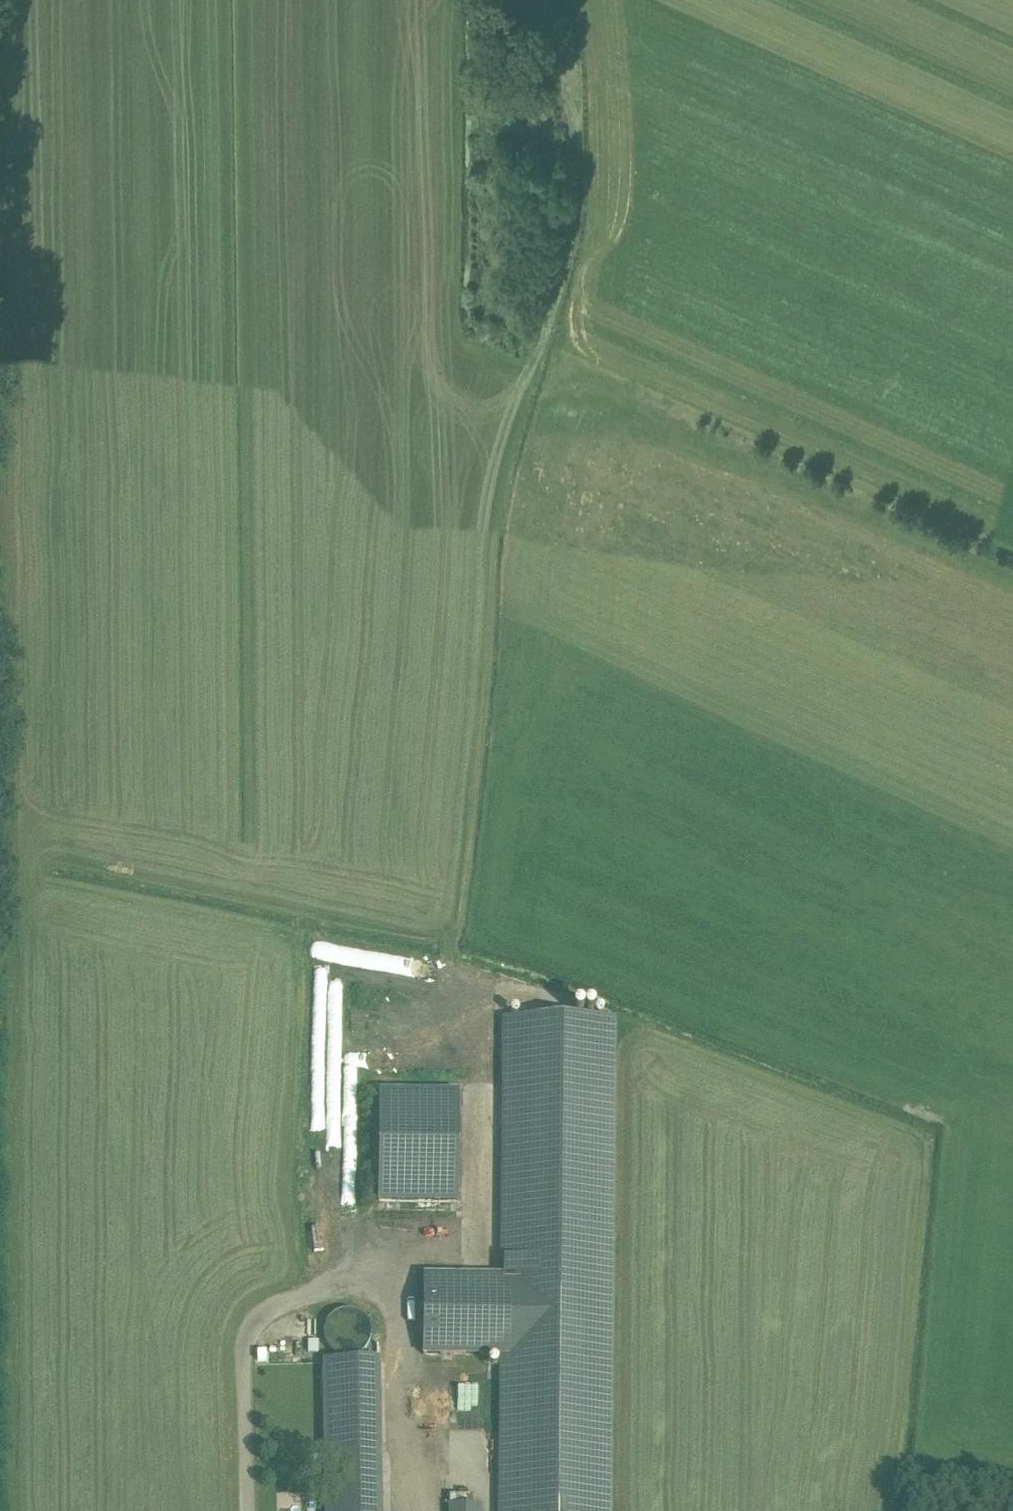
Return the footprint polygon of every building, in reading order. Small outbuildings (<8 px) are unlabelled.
[(612,1020),(506,1019),(504,1276),(424,1275),(423,1356),(503,1356),(501,1510),(607,1510),(609,1293),(612,1020)] [(337,1351),(338,1379),(365,1378),(364,1350),(337,1351)] [(362,1436),(344,1436),(344,1461),(362,1461),(362,1436)]
